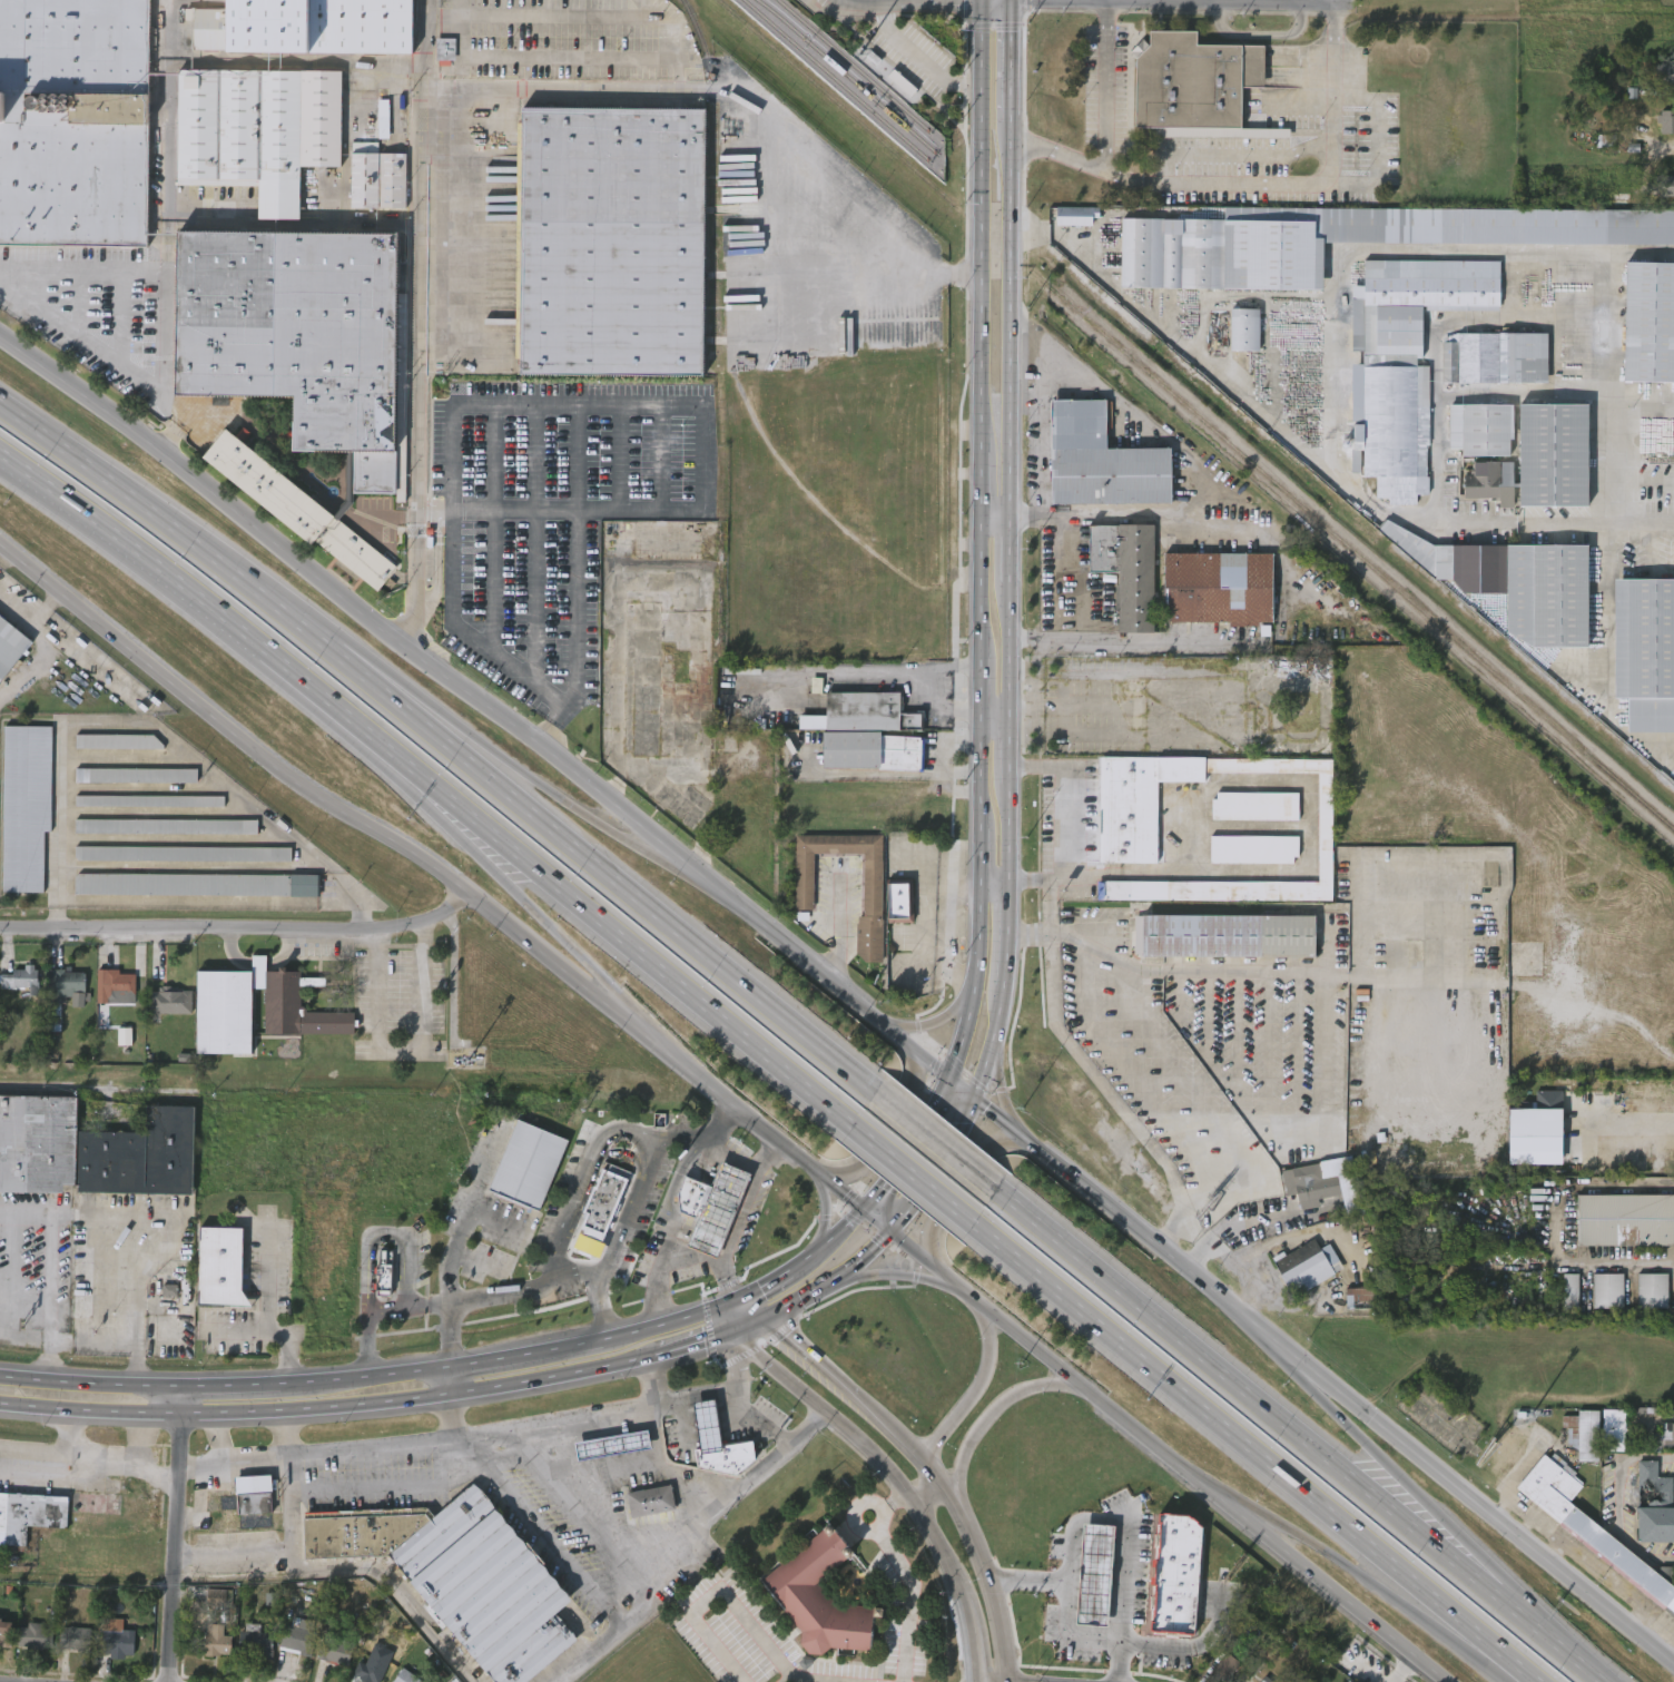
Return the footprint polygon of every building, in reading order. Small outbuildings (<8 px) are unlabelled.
[(135,246),(0,245),(0,0),(145,0),(145,48),(145,92),(148,92),(148,124),(145,124),(145,146),(152,146),(152,219),(145,219),(144,248),(154,250),(152,269),(134,269),(135,246)] [(216,8),(216,0),(409,0),(408,53),(225,55),(225,49),(190,49),(190,7),(216,8)] [(1203,23),(1203,37),(1272,37),(1272,79),(1248,78),(1248,120),(1299,120),(1299,131),(1162,129),(1163,119),(1142,119),(1143,50),(1144,49),(1140,42),(1153,31),(1156,36),(1156,22),(1203,23)] [(455,60),(435,60),(435,38),(455,38),(455,60)] [(1656,61),(1673,62),(1673,84),(1661,83),(1661,78),(1655,78),(1656,61)] [(298,166),(298,218),(256,218),(256,185),(175,184),(176,68),(341,70),(339,166),(298,166)] [(387,138),(376,138),(376,99),(387,99),(387,138)] [(519,374),(515,374),(520,106),(702,108),(700,375),(519,374)] [(1660,111),(1673,111),(1673,135),(1658,135),(1660,124),(1655,124),(1655,116),(1660,116),(1660,111)] [(371,153),(382,152),(381,113),(371,114),(371,153)] [(1672,148),(1673,125),(1649,124),(1649,138),(1653,138),(1652,147),(1672,148)] [(375,141),(375,154),(403,153),(404,206),(351,207),(349,141),(375,141)] [(1208,142),(1146,141),(1146,150),(1208,150),(1208,142)] [(1655,176),(1673,177),(1673,197),(1658,197),(1658,193),(1654,193),(1655,176)] [(1093,225),(1057,225),(1057,206),(1100,207),(1100,217),(1093,217),(1093,225)] [(1222,208),(1673,210),(1673,246),(1318,244),(1318,291),(1119,289),(1119,219),(1222,219),(1222,208)] [(1049,239),(1085,239),(1085,231),(1092,231),(1092,221),(1049,220),(1049,239)] [(392,289),(391,451),(394,451),(393,494),(349,494),(349,451),(288,450),(288,395),(170,394),(173,229),(393,233),(392,289)] [(1499,306),(1499,311),(1426,311),(1426,305),(1424,305),(1422,358),(1417,358),(1418,365),(1429,366),(1429,445),(1427,445),(1427,476),(1430,476),(1430,494),(1417,494),(1417,504),(1389,504),(1390,498),(1377,498),(1377,478),(1363,478),(1363,472),(1352,472),(1353,364),(1362,364),(1362,351),(1350,351),(1351,285),(1363,285),(1363,259),(1500,260),(1500,306),(1499,306)] [(1627,262),(1673,262),(1673,382),(1625,381),(1627,262)] [(1257,352),(1228,352),(1228,309),(1257,309),(1257,352)] [(1545,384),(1441,383),(1441,338),(1455,334),(1545,335),(1545,384)] [(1106,400),(1107,449),(1171,449),(1172,503),(1052,504),(1051,401),(1106,400)] [(1514,407),(1513,455),(1463,456),(1463,450),(1450,450),(1450,404),(1514,405),(1514,407)] [(1589,504),(1520,505),(1520,404),(1589,404),(1589,504)] [(221,429),(395,568),(387,578),(394,583),(390,589),(382,583),(376,591),(363,581),(360,584),(333,563),(336,560),(312,540),(307,547),(199,458),(221,429)] [(1513,462),(1515,508),(1499,509),(1499,499),(1464,499),(1464,471),(1471,471),(1473,462),(1513,462)] [(1420,538),(1434,545),(1518,543),(1588,545),(1589,647),(1529,647),(1507,632),(1507,593),(1461,593),(1449,579),(1434,579),(1376,529),(1385,519),(1420,538)] [(1151,523),(1150,564),(1156,564),(1156,586),(1151,584),(1151,632),(1115,631),(1115,611),(1111,611),(1112,584),(1115,584),(1115,571),(1085,571),(1086,524),(1151,523)] [(1256,621),(1256,626),(1225,624),(1225,621),(1160,621),(1161,551),(1270,552),(1269,621),(1256,621)] [(1616,579),(1673,579),(1673,733),(1631,734),(1631,698),(1617,698),(1616,579)] [(27,642),(0,677),(0,621),(27,642)] [(899,714),(898,730),(918,731),(918,738),(919,738),(919,741),(922,741),(922,771),(821,768),(823,731),(798,730),(798,716),(826,716),(826,692),(899,694),(899,714)] [(117,748),(78,748),(78,734),(166,735),(166,748),(117,748)] [(0,740),(0,906),(36,906),(37,844),(44,844),(45,740),(0,740)] [(69,747),(69,761),(157,763),(157,749),(69,747)] [(1155,863),(1100,863),(1101,756),(1202,757),(1202,781),(1155,781),(1155,863)] [(1330,759),(1330,901),(1095,899),(1095,881),(1316,882),(1316,773),(1208,773),(1208,758),(1330,759)] [(73,781),(73,768),(195,768),(195,783),(73,781)] [(69,796),(190,796),(190,782),(69,782),(69,796)] [(1296,820),(1209,819),(1209,799),(1213,799),(1213,791),(1296,793),(1296,820)] [(73,806),(73,795),(223,796),(223,807),(73,806)] [(217,820),(217,810),(69,808),(69,819),(217,820)] [(1204,832),(1248,832),(1248,811),(1237,811),(1237,818),(1227,818),(1227,812),(1204,812),(1204,832)] [(72,834),(72,819),(256,819),(255,834),(72,834)] [(68,846),(251,847),(251,833),(69,832),(68,846)] [(882,836),(882,879),(912,879),(912,923),(883,923),(883,963),(864,963),(857,955),(857,917),(863,917),(863,854),(813,854),(813,911),(795,911),(795,836),(882,836)] [(1290,863),(1208,863),(1208,836),(1296,836),(1296,856),(1290,856),(1290,863)] [(73,860),(73,846),(289,847),(289,862),(73,860)] [(1290,850),(1203,849),(1203,875),(1289,876),(1290,850)] [(284,861),(69,859),(68,873),(284,875),(284,861)] [(1324,913),(1325,861),(1311,861),(1310,897),(1282,896),(1282,913),(1324,913)] [(72,895),(72,873),(317,875),(317,896),(72,895)] [(282,909),(282,888),(68,887),(68,907),(282,909)] [(284,910),(311,909),(311,887),(283,888),(284,910)] [(1143,957),(1143,916),(1316,916),(1316,957),(1143,957)] [(266,957),(266,970),(275,970),(276,964),(282,964),(282,971),(299,971),(299,976),(324,976),(324,985),(299,985),(299,1011),(353,1012),(353,1034),(263,1033),(264,988),(250,988),(250,1054),(194,1052),(195,970),(250,971),(250,954),(266,955),(266,957)] [(6,988),(0,988),(0,973),(11,973),(11,968),(22,968),(22,964),(31,964),(31,970),(37,970),(37,994),(26,994),(27,986),(11,986),(11,981),(6,981),(6,988)] [(65,968),(65,971),(82,971),(82,992),(89,992),(89,1001),(83,1001),(82,1006),(70,1005),(70,996),(60,996),(59,1032),(43,1032),(45,970),(65,968)] [(118,970),(118,973),(135,973),(134,1003),(96,1002),(96,970),(118,970)] [(168,970),(168,974),(186,974),(185,1001),(158,1000),(158,987),(152,986),(152,973),(158,973),(158,970),(168,970)] [(24,1002),(23,1014),(32,1014),(33,981),(7,981),(7,988),(0,987),(0,1001),(24,1002)] [(129,987),(112,987),(112,983),(91,982),(90,1016),(128,1017),(129,987)] [(184,1027),(185,1004),(169,1004),(170,1000),(149,999),(148,1026),(184,1027)] [(124,1041),(111,1041),(112,1058),(125,1058),(124,1041)] [(58,1193),(0,1192),(0,1096),(73,1098),(71,1184),(58,1184),(58,1193)] [(1501,1150),(1554,1150),(1554,1104),(1526,1103),(1526,1114),(1510,1114),(1510,1122),(1501,1122),(1501,1150)] [(105,1192),(77,1192),(78,1130),(142,1131),(144,1105),(194,1105),(193,1194),(105,1192)] [(567,1140),(538,1210),(488,1189),(515,1119),(567,1140)] [(1220,1130),(1223,1140),(1229,1138),(1237,1167),(1200,1177),(1190,1138),(1220,1130)] [(1352,1157),(1355,1171),(1357,1171),(1359,1180),(1363,1179),(1365,1210),(1347,1213),(1345,1201),(1301,1210),(1298,1193),(1287,1196),(1281,1170),(1352,1157)] [(750,1172),(716,1259),(685,1247),(696,1219),(708,1187),(719,1160),(750,1172)] [(634,1173),(605,1240),(591,1233),(584,1248),(575,1246),(583,1230),(581,1229),(587,1217),(582,1214),(595,1182),(598,1183),(607,1161),(634,1173)] [(708,1187),(690,1179),(678,1211),(696,1219),(708,1187)] [(1578,1193),(1673,1193),(1673,1245),(1578,1245),(1578,1193)] [(242,1229),(239,1289),(250,1305),(197,1304),(198,1291),(196,1291),(198,1227),(242,1228),(242,1229)] [(1311,1239),(1318,1249),(1327,1245),(1341,1268),(1290,1299),(1277,1278),(1280,1276),(1269,1259),(1280,1252),(1283,1257),(1311,1239)] [(392,1263),(391,1290),(390,1290),(390,1297),(376,1297),(376,1291),(374,1291),(374,1282),(377,1282),(377,1277),(374,1276),(374,1265),(378,1265),(378,1251),(391,1251),(390,1263),(392,1263)] [(384,1264),(368,1264),(369,1309),(385,1309),(384,1264)] [(1578,1307),(1562,1307),(1563,1272),(1579,1272),(1578,1307)] [(1624,1308),(1594,1308),(1594,1273),(1624,1273),(1624,1308)] [(1668,1309),(1638,1308),(1638,1273),(1670,1273),(1668,1309)] [(1373,1309),(1346,1309),(1346,1287),(1382,1288),(1382,1300),(1373,1300),(1373,1309)] [(1570,1287),(1556,1287),(1556,1322),(1570,1322),(1570,1287)] [(1615,1287),(1585,1287),(1585,1320),(1615,1320),(1615,1287)] [(1660,1321),(1659,1287),(1629,1287),(1630,1321),(1660,1321)] [(156,1308),(170,1308),(171,1297),(156,1297),(156,1308)] [(1339,1323),(1365,1322),(1365,1299),(1338,1300),(1339,1323)] [(716,1422),(719,1446),(751,1442),(755,1459),(736,1475),(698,1466),(696,1449),(699,1448),(692,1400),(712,1398),(716,1422)] [(1599,1409),(1598,1460),(1578,1460),(1578,1449),(1568,1443),(1568,1426),(1563,1426),(1563,1417),(1578,1417),(1578,1409),(1599,1409)] [(1670,1424),(1673,1424),(1673,1440),(1661,1440),(1660,1422),(1670,1422),(1670,1424)] [(1624,1437),(1624,1452),(1603,1452),(1604,1423),(1625,1424),(1624,1437)] [(649,1448),(577,1462),(573,1443),(646,1429),(649,1448)] [(1559,1457),(1570,1457),(1570,1472),(1588,1472),(1588,1429),(1554,1430),(1554,1440),(1559,1440),(1559,1457)] [(1654,1436),(1654,1446),(1645,1446),(1645,1460),(1673,1460),(1673,1435),(1654,1436)] [(567,1454),(570,1472),(643,1463),(641,1444),(567,1454)] [(1661,1565),(1673,1566),(1673,1570),(1670,1583),(1673,1586),(1673,1618),(1558,1524),(1559,1522),(1517,1486),(1544,1453),(1549,1458),(1554,1453),(1560,1457),(1577,1473),(1575,1475),(1584,1483),(1569,1502),(1657,1573),(1661,1565)] [(1671,1506),(1673,1506),(1673,1541),(1634,1541),(1636,1459),(1656,1459),(1656,1476),(1672,1476),(1671,1506)] [(268,1476),(269,1493),(270,1493),(272,1513),(265,1513),(266,1519),(259,1521),(259,1514),(236,1515),(234,1478),(268,1476)] [(574,1642),(526,1681),(494,1681),(386,1555),(432,1516),(473,1482),(490,1501),(574,1600),(553,1617),(574,1642)] [(674,1508),(630,1517),(626,1493),(670,1484),(674,1508)] [(2,1545),(0,1545),(0,1493),(66,1497),(63,1528),(24,1526),(22,1553),(2,1551),(2,1545)] [(619,1506),(624,1530),(668,1521),(663,1497),(619,1506)] [(424,1507),(432,1516),(386,1555),(304,1558),(302,1512),(424,1507)] [(1158,1516),(1149,1633),(1191,1637),(1200,1528),(1184,1516),(1158,1516)] [(833,1529),(853,1553),(814,1585),(834,1605),(882,1610),(880,1619),(874,1617),(870,1652),(854,1650),(854,1655),(836,1655),(836,1649),(830,1647),(821,1656),(807,1655),(799,1644),(800,1632),(760,1580),(780,1564),(776,1560),(777,1556),(780,1555),(785,1561),(804,1545),(799,1538),(813,1528),(817,1534),(829,1524),(833,1529)] [(1106,1538),(1074,1536),(1069,1638),(1101,1639),(1106,1538)] [(219,1617),(220,1602),(201,1601),(200,1617),(219,1617)] [(9,1650),(0,1649),(0,1619),(1,1619),(1,1622),(11,1623),(9,1650)] [(318,1624),(309,1659),(297,1655),(298,1652),(278,1647),(284,1626),(296,1629),(298,1619),(318,1624)] [(43,1623),(43,1630),(52,1630),(52,1649),(31,1650),(32,1647),(19,1647),(20,1627),(29,1627),(29,1623),(43,1623)] [(260,1624),(260,1634),(272,1634),(272,1660),(256,1660),(256,1654),(238,1654),(239,1632),(245,1633),(245,1624),(260,1624)] [(75,1626),(92,1627),(92,1652),(62,1651),(63,1626),(71,1626),(72,1625),(75,1626)] [(132,1631),(131,1655),(99,1653),(100,1631),(109,1632),(109,1630),(119,1632),(120,1630),(132,1631)] [(230,1635),(229,1655),(203,1655),(204,1632),(223,1632),(223,1635),(230,1635)] [(13,1661),(42,1662),(44,1638),(14,1636),(13,1661)] [(235,1669),(267,1669),(266,1646),(255,1646),(255,1636),(234,1637),(235,1669)] [(322,1636),(354,1643),(347,1669),(335,1665),(336,1663),(329,1662),(328,1663),(315,1660),(322,1636)] [(56,1640),(57,1665),(83,1664),(83,1640),(56,1640)] [(272,1663),(307,1670),(307,1671),(338,1677),(343,1654),(277,1641),(272,1663)] [(95,1643),(95,1667),(128,1668),(129,1644),(95,1643)] [(197,1668),(224,1669),(225,1647),(198,1646),(197,1668)] [(1240,1663),(1226,1681),(1219,1681),(1210,1675),(1227,1653),(1240,1663)] [(403,1668),(424,1681),(392,1681),(403,1668)]
